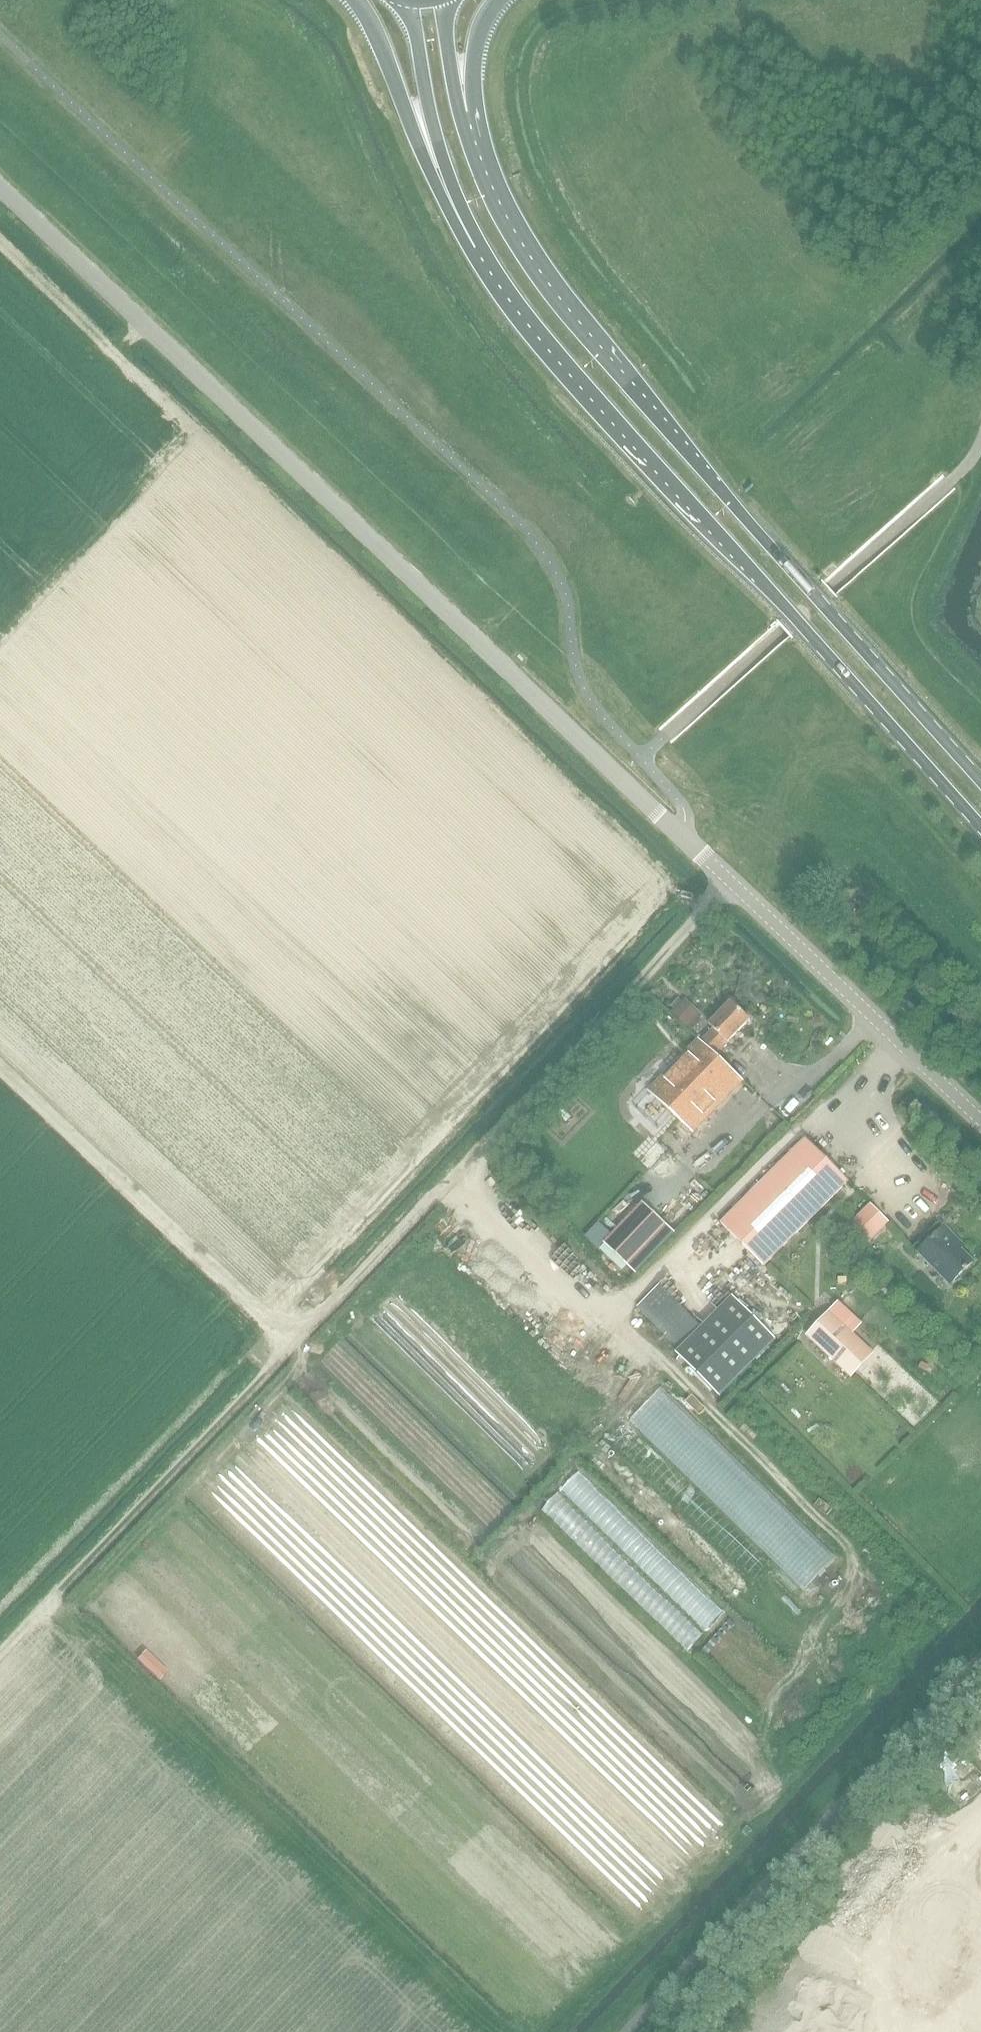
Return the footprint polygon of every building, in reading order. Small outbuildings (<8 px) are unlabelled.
[(684,998),(672,1011),(685,1023),(697,1010),(684,998)] [(902,1006),(912,1016),(919,1009),(909,999),(902,1006)] [(713,1029),(701,1042),(715,1055),(750,1019),(731,1001),(709,1025),(713,1029)] [(701,1042),(698,1040),(648,1091),(692,1132),(742,1080),(715,1055),(701,1042)] [(720,1223),(762,1266),(848,1181),(841,1175),(806,1139),(720,1223)] [(603,1244),(628,1267),(668,1224),(643,1201),(612,1235),(603,1244)] [(845,1230),(862,1248),(888,1222),(870,1204),(845,1230)] [(919,1252),(951,1284),(965,1269),(966,1270),(968,1268),(968,1267),(973,1261),(954,1242),(957,1239),(944,1226),(919,1252)] [(661,1284),(638,1306),(680,1350),(703,1327),(661,1284)] [(733,1297),(703,1327),(680,1350),(676,1354),(719,1396),(776,1339),(733,1297)] [(829,1315),(810,1335),(851,1374),(870,1353),(850,1334),(859,1324),(839,1304),(829,1315)]
